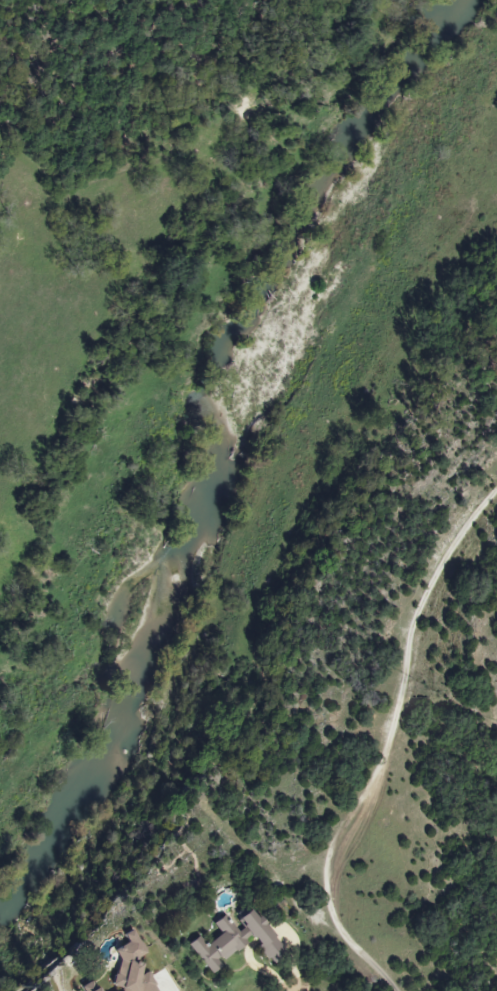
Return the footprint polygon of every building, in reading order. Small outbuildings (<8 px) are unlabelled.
[(287,951),(253,907),(237,919),(244,927),(239,930),(226,914),(214,923),(222,933),(207,944),(200,935),(189,944),(212,974),(222,966),(219,962),(252,936),(273,963),(287,951)] [(152,971),(141,974),(146,949),(133,929),(125,934),(128,942),(117,949),(119,958),(114,985),(121,987),(122,990),(158,990),(152,971)] [(98,984),(88,982),(81,987),(84,990),(102,990),(98,984)]
